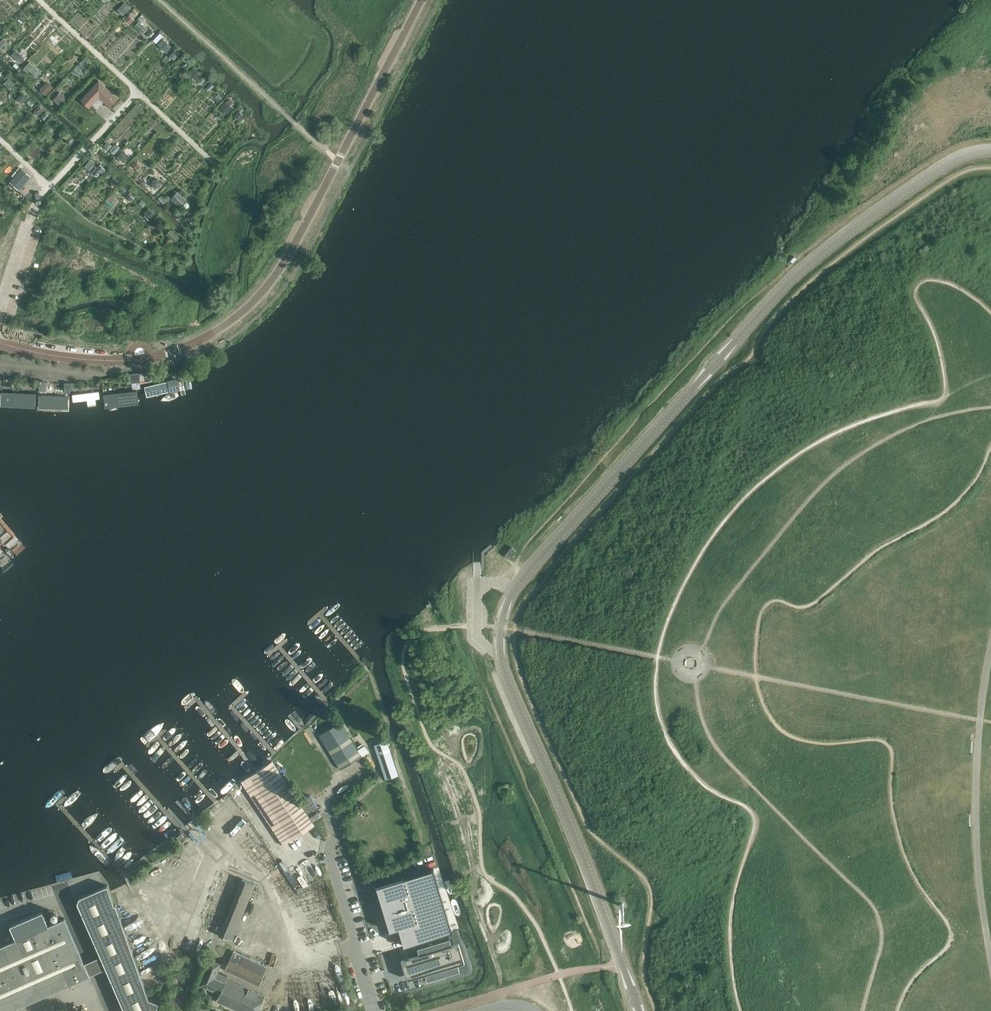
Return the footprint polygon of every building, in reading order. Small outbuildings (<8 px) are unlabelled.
[(124,14),(131,7),(125,1),(118,8),(124,14)] [(160,33),(153,39),(166,51),(172,45),(160,33)] [(168,51),(176,57),(180,51),(172,45),(168,51)] [(197,80),(202,74),(194,66),(189,72),(197,80)] [(48,80),(40,88),(46,94),(54,86),(48,80)] [(98,80),(81,99),(94,112),(104,102),(109,107),(117,98),(98,80)] [(60,90),(53,100),(61,106),(68,96),(60,90)] [(232,107),(225,101),(220,107),(227,114),(232,107)] [(9,182),(19,190),(31,176),(22,168),(9,182)] [(178,190),(171,198),(180,206),(187,198),(178,190)] [(151,218),(155,211),(148,207),(144,214),(151,218)] [(152,371),(139,373),(141,382),(153,380),(152,371)] [(139,373),(131,374),(133,384),(141,383),(139,373)] [(5,377),(3,386),(13,387),(13,383),(12,383),(12,378),(5,377)] [(174,379),(152,385),(154,393),(176,387),(174,379)] [(110,390),(111,400),(139,397),(138,387),(110,390)] [(35,395),(3,391),(2,399),(34,403),(35,395)] [(98,392),(72,395),(73,401),(87,400),(88,405),(95,404),(95,399),(99,398),(98,392)] [(68,395),(39,395),(39,407),(68,407),(68,395)] [(0,517),(0,545),(4,542),(5,544),(15,535),(0,517)] [(511,548),(505,556),(509,559),(515,551),(511,548)] [(406,606),(400,612),(408,620),(414,615),(406,606)] [(340,722),(319,734),(341,769),(361,756),(340,722)] [(386,740),(374,744),(385,779),(398,775),(386,740)] [(250,775),(241,781),(283,844),(292,839),(317,822),(275,758),(250,775)] [(441,896),(433,869),(376,886),(379,896),(384,912),(389,930),(398,928),(404,945),(412,943),(452,931),(441,896)] [(242,878),(219,935),(232,941),(254,883),(242,878)] [(77,902),(124,1010),(155,1010),(159,1002),(148,998),(117,903),(115,904),(110,891),(107,885),(79,897),(77,902)] [(42,911),(10,925),(16,939),(43,927),(48,925),(42,911)] [(48,925),(43,927),(68,984),(89,975),(64,918),(48,925)] [(68,984),(43,927),(16,939),(3,945),(0,946),(0,1010),(7,1010),(68,984)] [(407,979),(425,974),(427,980),(433,978),(433,977),(452,971),(453,972),(459,970),(457,964),(464,962),(458,942),(452,944),(450,938),(443,940),(443,941),(424,947),(424,946),(417,948),(419,954),(401,960),(407,979)] [(234,951),(225,970),(258,985),(267,966),(234,951)] [(209,959),(199,984),(219,992),(226,978),(226,977),(216,972),(220,963),(209,959)] [(216,1000),(240,1010),(257,1010),(264,995),(226,978),(219,992),(216,1000)] [(174,998),(170,1006),(181,1010),(182,1010),(185,1003),(174,998)]
